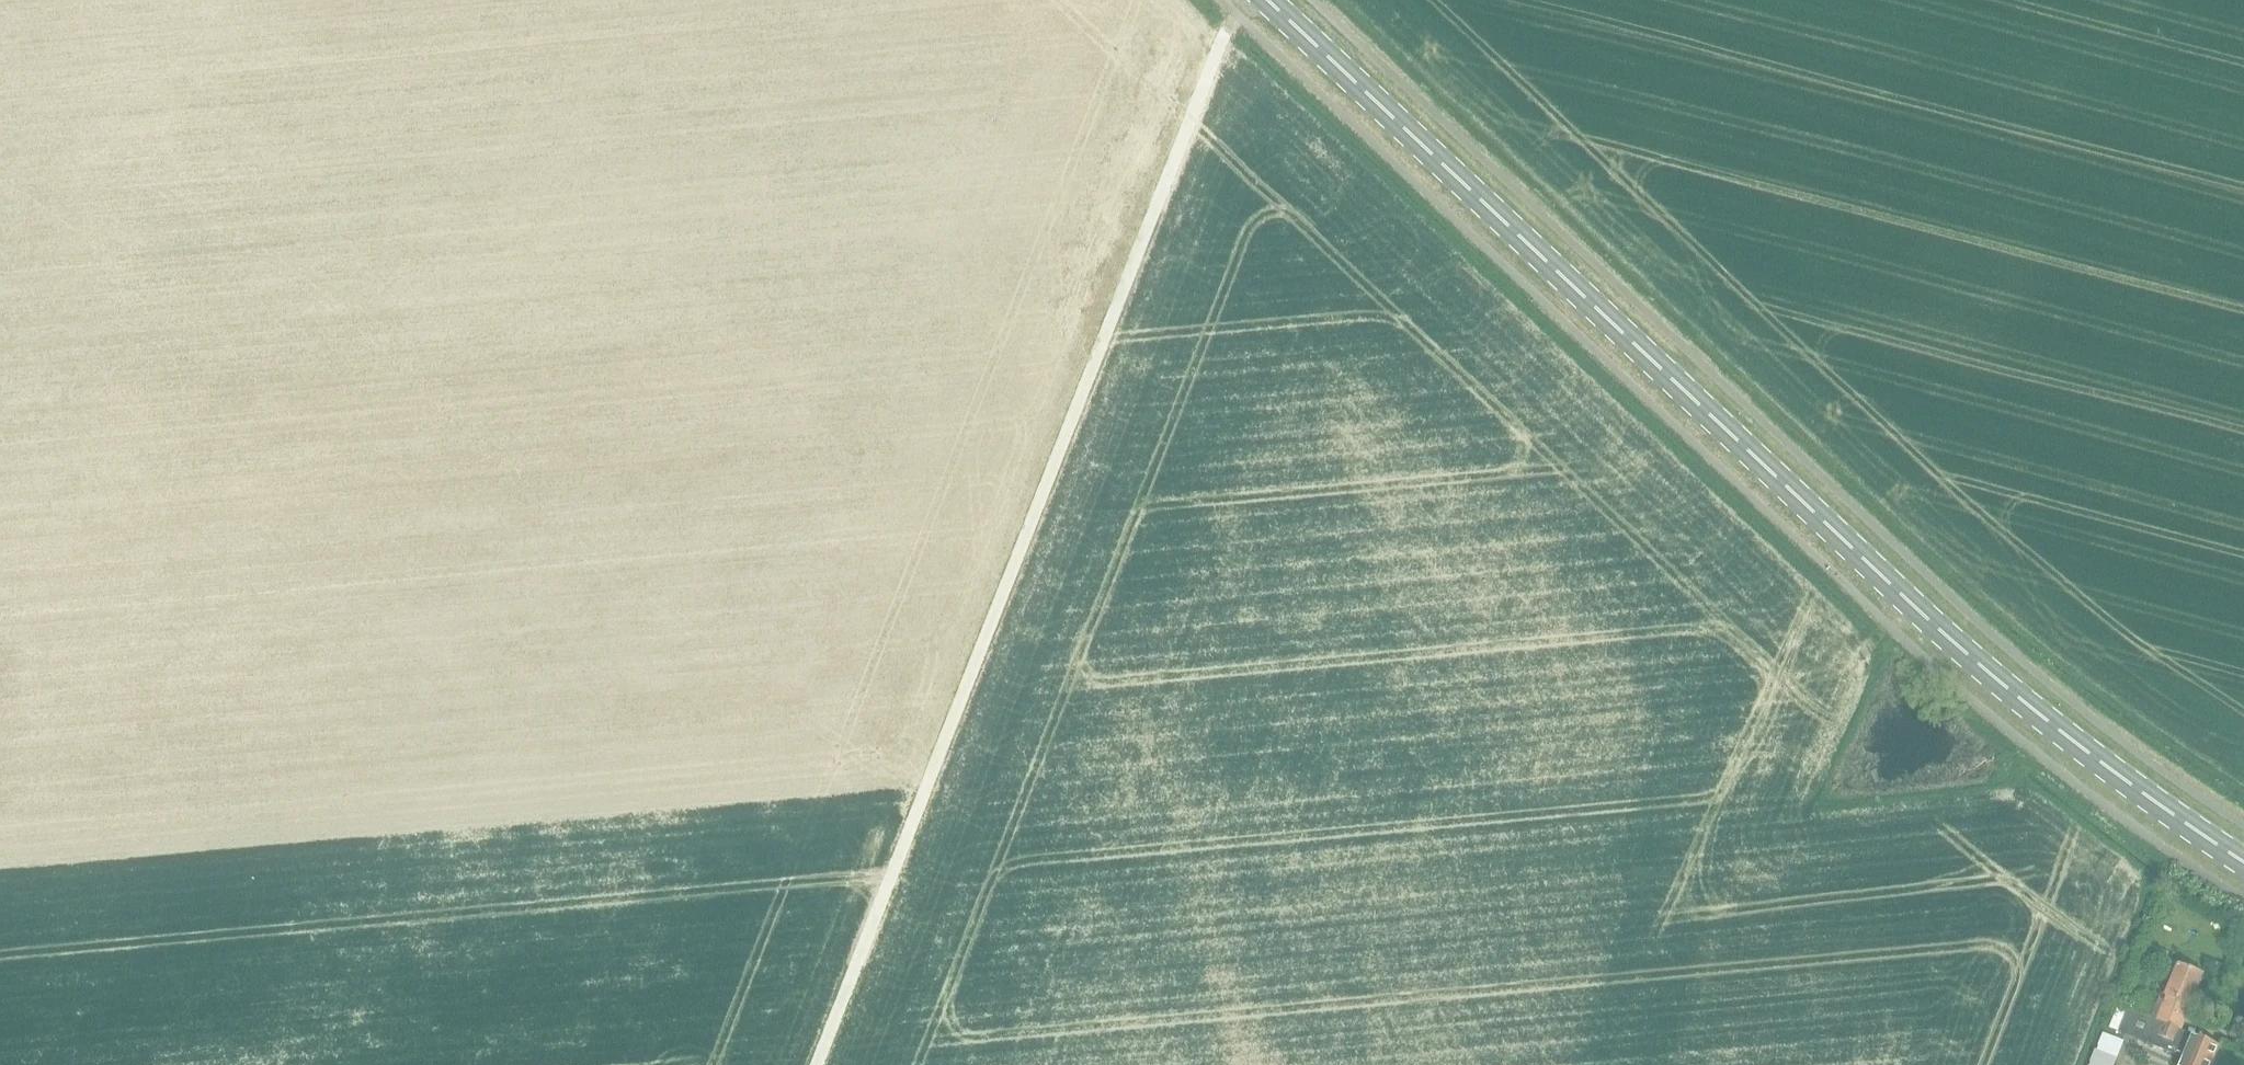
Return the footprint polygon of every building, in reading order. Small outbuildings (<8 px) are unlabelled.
[(2163,960),(2167,953),(2153,947),(2150,955),(2163,960)] [(2160,993),(2150,1017),(2181,1030),(2191,1006),(2190,1006),(2204,974),(2179,964),(2178,964),(2170,961),(2163,977),(2172,981),(2166,995),(2160,993)] [(2181,1030),(2150,1017),(2128,1008),(2119,1029),(2183,1056),(2180,1064),(2212,1064),(2220,1046),(2181,1030)] [(2107,1035),(2100,1054),(2095,1064),(2113,1064),(2123,1041),(2107,1035)]
